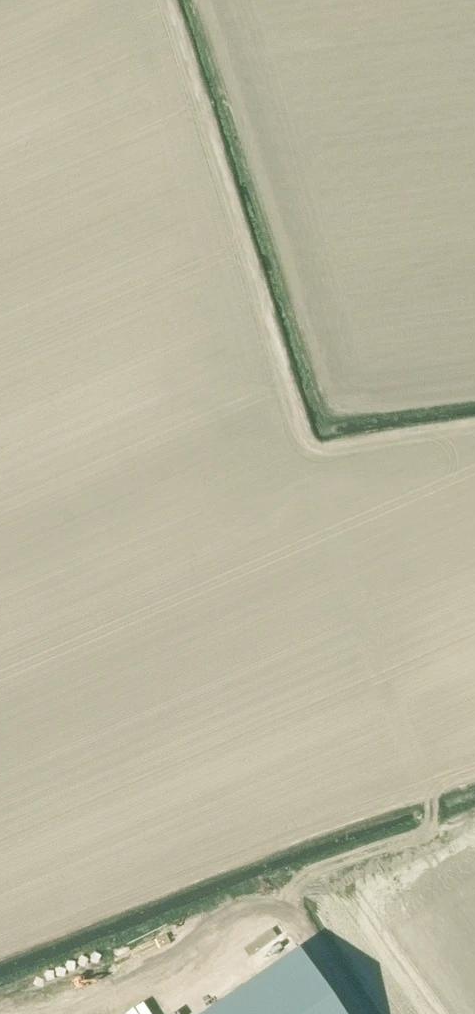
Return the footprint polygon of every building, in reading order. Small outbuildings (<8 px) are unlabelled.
[(207,1013),(342,1013),(299,951),(207,1013)]
